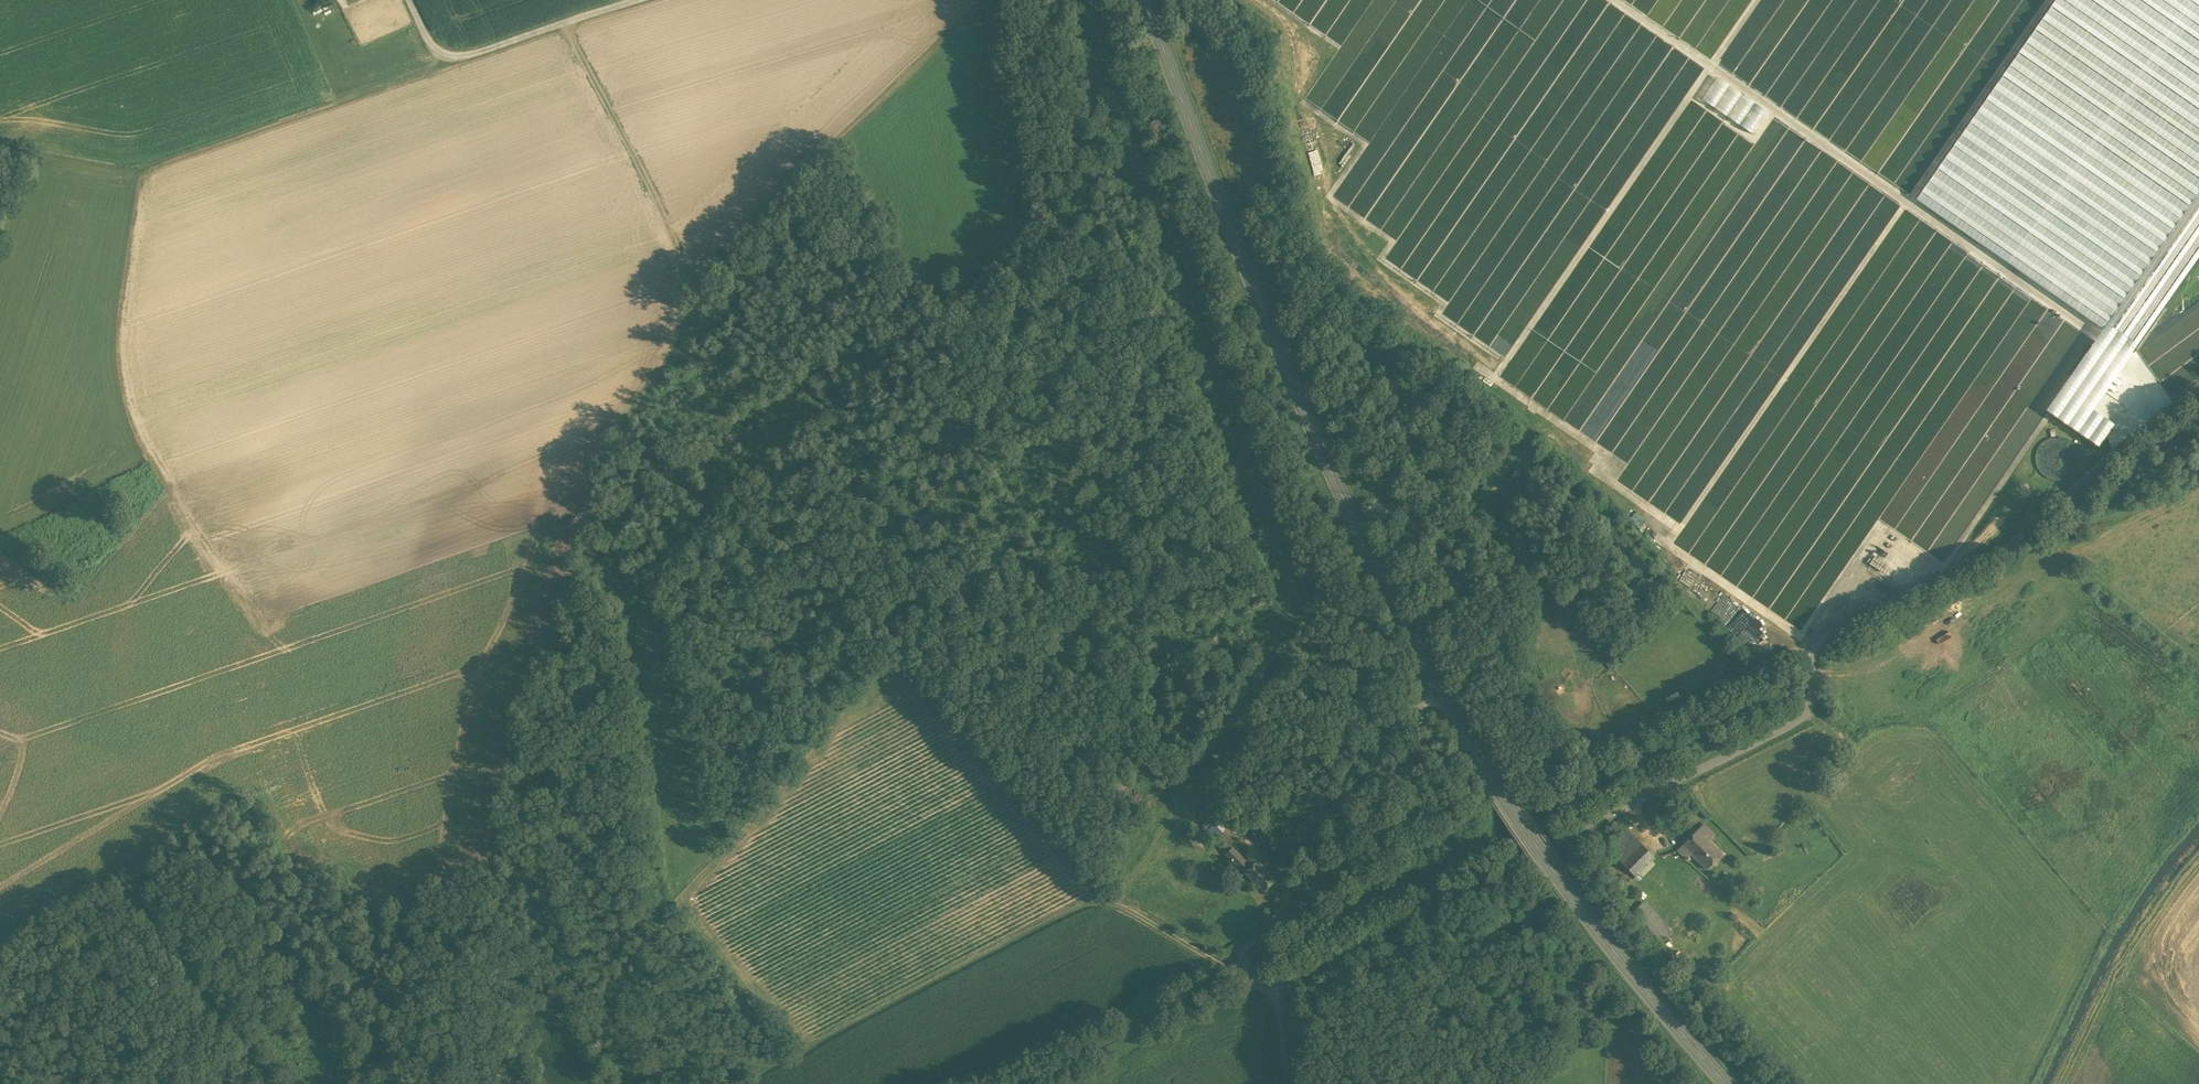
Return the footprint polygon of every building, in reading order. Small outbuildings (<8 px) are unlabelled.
[(2198,192),(2198,0),(2056,0),(1916,199),(2103,329),(2184,213),(2198,192)] [(1717,77),(1702,99),(1753,134),(1768,112),(1717,77)] [(2043,475),(2050,478),(2058,479),(2065,477),(2072,472),(2076,466),(2078,459),(2078,451),(2074,444),(2069,438),(2062,435),(2054,434),(2047,436),(2040,441),(2036,447),(2034,454),(2035,462),(2038,469),(2043,475)] [(1214,811),(1202,824),(1209,830),(1221,817),(1214,811)] [(1703,823),(1677,849),(1687,858),(1692,854),(1707,869),(1723,853),(1709,839),(1714,834),(1703,823)] [(1627,829),(1608,848),(1615,854),(1634,835),(1627,829)] [(1219,831),(1212,838),(1218,844),(1217,844),(1224,851),(1232,843),(1219,831)] [(1634,835),(1615,854),(1636,875),(1655,856),(1634,835)] [(1254,865),(1234,845),(1226,854),(1246,873),(1254,865)] [(1277,879),(1258,861),(1254,865),(1246,873),(1265,891),(1277,879)]
